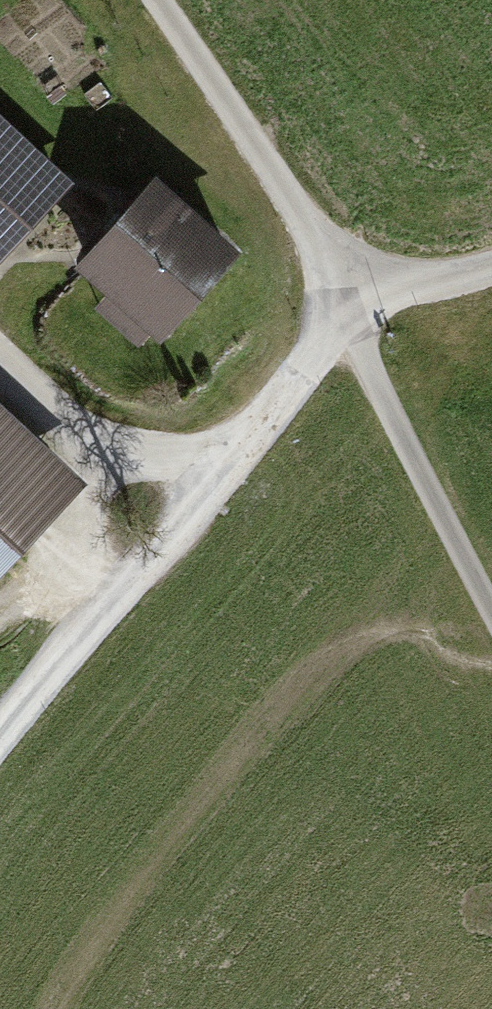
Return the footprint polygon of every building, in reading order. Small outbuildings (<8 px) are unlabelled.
[(62,171),(0,114),(0,239),(62,171)] [(155,169),(73,256),(152,330),(234,243),(155,169)] [(89,483),(0,402),(0,581),(89,483)]
